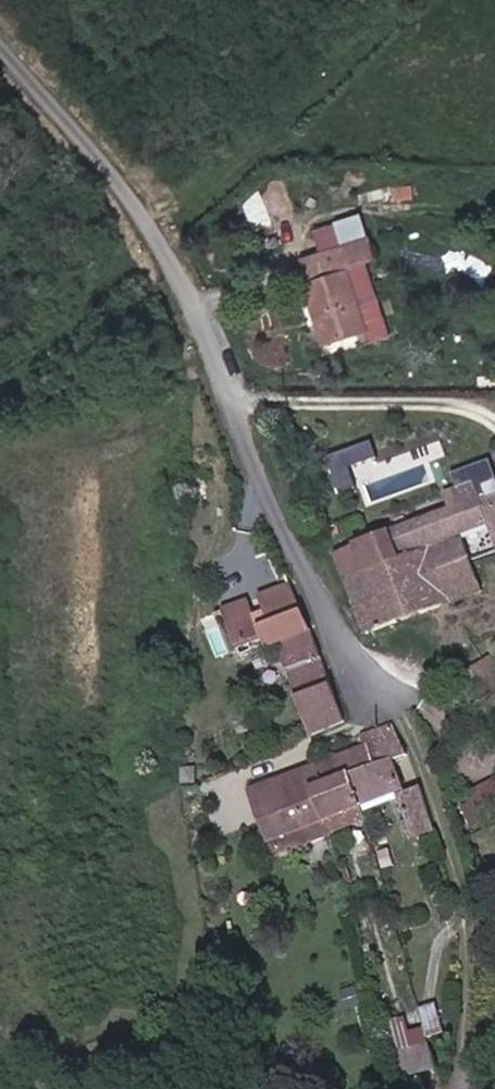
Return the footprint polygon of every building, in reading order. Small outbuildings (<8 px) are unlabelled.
[(307,248),(314,268),(305,272),(328,339),(372,324),(350,258),(379,247),(372,226),(307,248)] [(356,460),(373,456),(371,443),(330,452),(338,490),(362,485),(356,460)] [(489,494),(481,471),(453,479),(459,496),(389,519),(401,550),(425,540),(436,562),(477,549),(472,531),(494,523),(494,492),(489,494)] [(389,519),(337,535),(359,594),(385,580),(381,558),(401,550),(389,519)] [(488,579),(477,549),(436,562),(425,540),(401,550),(381,558),(385,580),(359,594),(370,621),(488,579)] [(264,586),(271,612),(285,608),(287,617),(311,611),(297,577),(264,586)] [(227,595),(237,633),(264,626),(266,635),(281,631),(310,724),(348,711),(311,611),(287,617),(285,608),(271,612),(260,614),(254,589),(227,595)] [(449,664),(461,687),(477,678),(491,706),(494,704),(494,641),(449,664)] [(363,721),(368,735),(373,754),(353,761),(362,790),(403,775),(395,746),(408,742),(396,709),(363,721)] [(321,771),(313,773),(325,804),(362,790),(353,761),(373,754),(368,735),(314,752),(321,771)] [(281,782),(292,816),(325,804),(313,773),(321,771),(314,752),(294,758),(300,776),(281,782)] [(276,764),(281,782),(300,776),(294,758),(276,764)] [(473,791),(494,822),(494,776),(473,791)] [(410,824),(435,816),(421,778),(397,786),(410,824)] [(362,790),(325,804),(330,818),(367,804),(362,790)] [(332,824),(330,818),(325,804),(292,816),(298,835),(332,824)] [(400,845),(397,832),(385,835),(389,848),(400,845)] [(442,1024),(441,1022),(432,996),(396,1009),(405,1038),(442,1024)]
